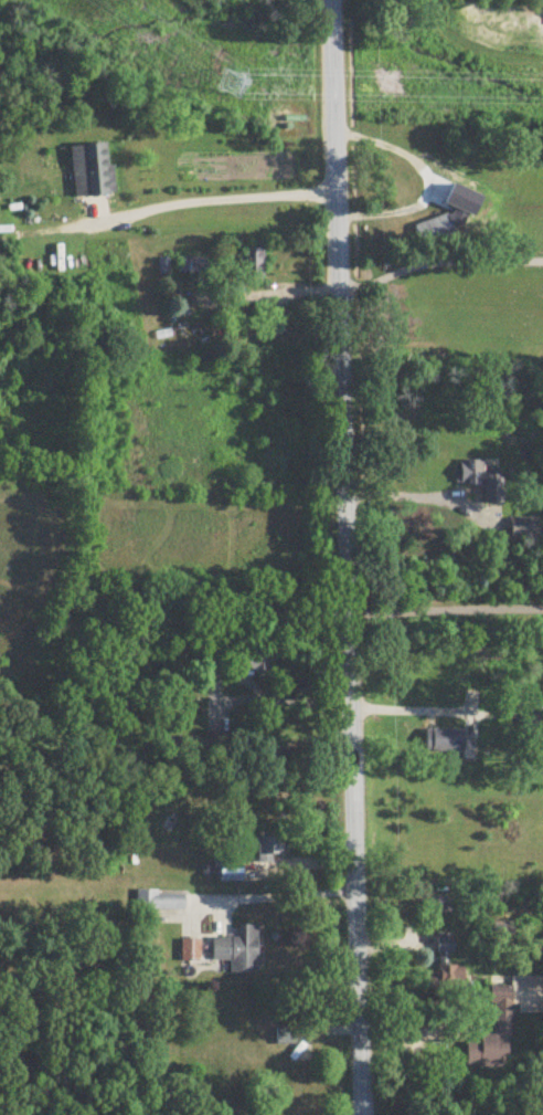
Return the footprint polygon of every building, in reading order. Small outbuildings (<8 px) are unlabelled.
[(71,147),(75,199),(114,196),(110,144),(71,147)] [(456,215),(486,215),(486,193),(456,193),(456,215)] [(414,226),(421,248),(456,237),(449,215),(414,226)] [(264,285),(264,250),(242,250),(242,285),(264,285)] [(178,258),(178,277),(206,277),(206,258),(178,258)] [(484,504),(502,504),(502,462),(461,462),(461,488),(483,488),(484,504)] [(540,542),(540,519),(511,519),(511,542),(540,542)] [(464,751),(464,730),(426,729),(426,751),(464,751)] [(248,838),(248,849),(258,849),(258,863),(285,863),(285,838),(248,838)] [(242,870),(221,870),(221,883),(242,883),(242,870)] [(185,899),(157,899),(158,890),(137,890),(137,925),(158,925),(158,910),(185,911),(185,899)] [(258,973),(258,926),(240,926),(240,938),(213,938),(213,961),(231,961),(231,973),(258,973)] [(453,938),(439,938),(439,957),(453,957),(453,938)] [(462,965),(436,965),(436,991),(462,991),(462,965)] [(511,977),(511,987),(493,987),(493,1034),(480,1034),(480,1043),(467,1043),(467,1067),(504,1067),(504,1057),(512,1057),(512,1014),(542,1014),(542,977),(511,977)] [(277,1045),(294,1044),(294,1029),(277,1029),(277,1045)]
